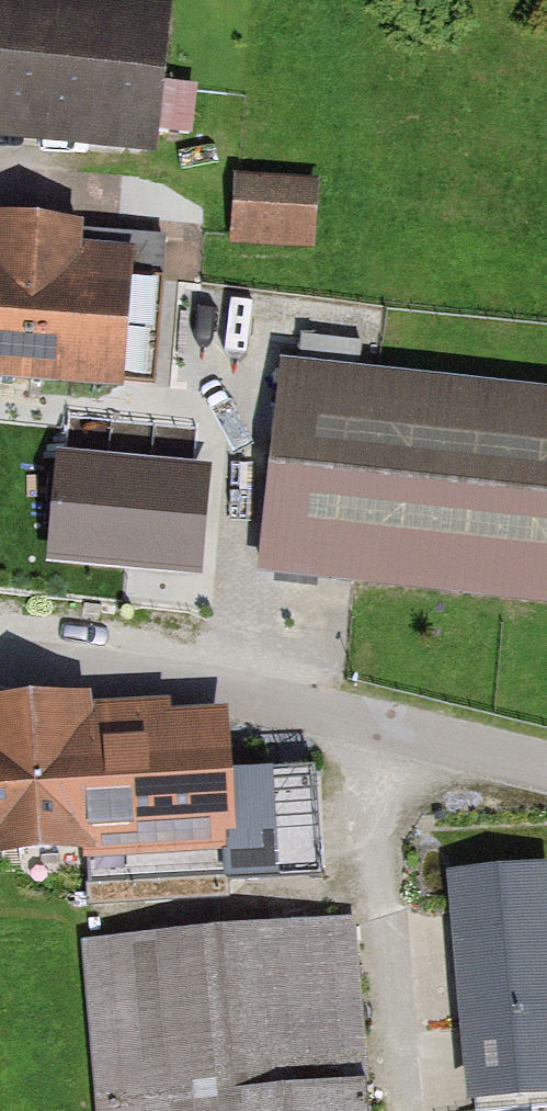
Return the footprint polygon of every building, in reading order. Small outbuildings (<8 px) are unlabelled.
[(170,0),(0,0),(0,136),(145,153),(148,127),(184,131),(189,84),(160,80),(170,0)] [(325,188),(241,181),(235,247),(319,255),(325,188)] [(147,246),(93,242),(95,218),(0,210),(0,375),(136,386),(147,246)] [(283,354),(258,570),(546,604),(546,384),(283,354)] [(211,464),(57,450),(47,561),(202,573),(211,464)] [(323,774),(240,781),(234,711),(165,716),(163,699),(0,712),(0,870),(93,863),(96,899),(332,881),(323,774)] [(450,880),(470,1108),(546,1101),(546,871),(450,880)] [(84,951),(103,1110),(381,1110),(358,919),(84,951)]
